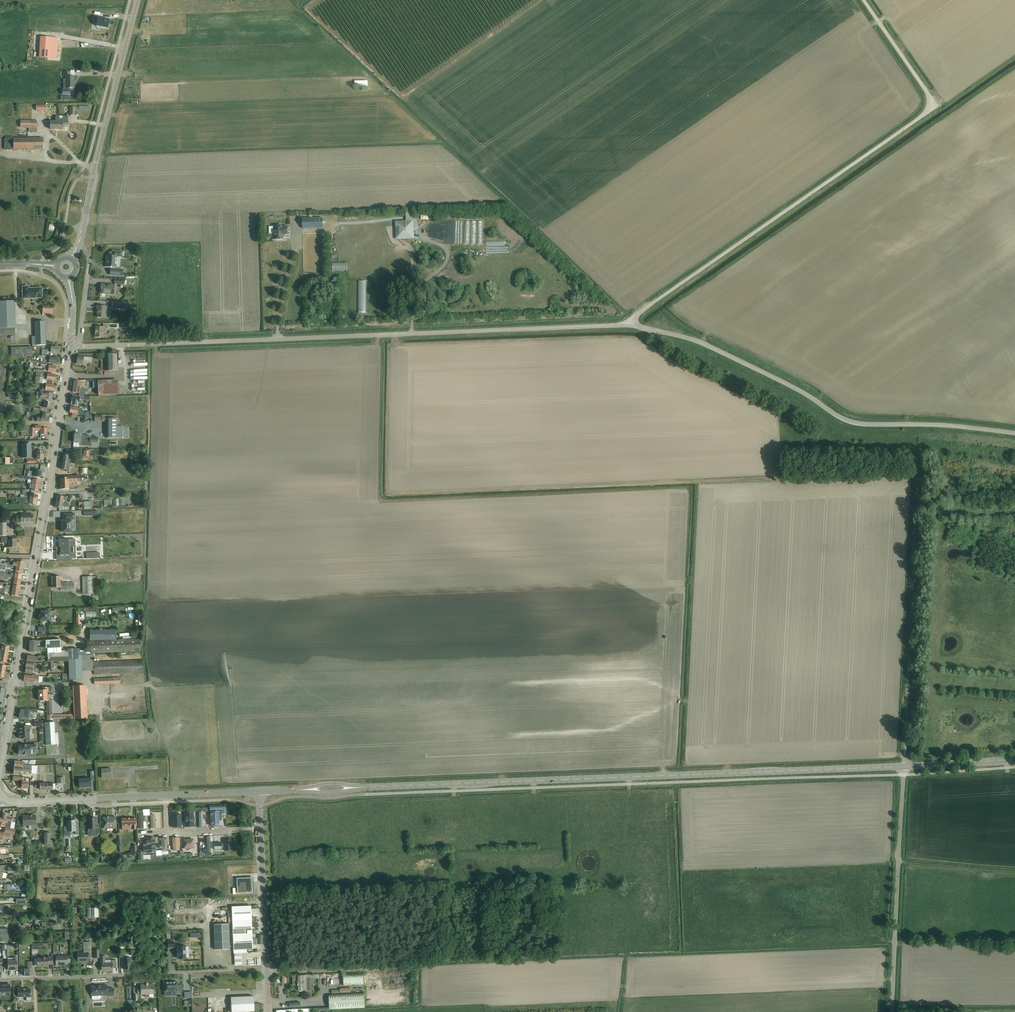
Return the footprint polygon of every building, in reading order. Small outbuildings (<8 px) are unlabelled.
[(109,24),(110,20),(98,17),(97,21),(96,26),(102,27),(108,29),(109,24)] [(58,38),(41,37),(40,57),(57,58),(58,38)] [(64,89),(62,89),(62,95),(70,95),(70,89),(69,89),(69,88),(74,88),(74,76),(71,76),(71,72),(64,72),(64,77),(67,77),(67,79),(63,79),(63,88),(64,88),(64,89)] [(51,121),(51,129),(56,129),(57,129),(58,121),(59,121),(59,118),(60,118),(60,116),(56,116),(56,121),(51,121)] [(58,121),(57,129),(58,129),(59,129),(64,130),(65,130),(66,130),(67,130),(68,129),(68,128),(67,127),(67,125),(68,125),(68,116),(60,116),(60,118),(59,118),(59,121),(58,121)] [(21,120),(20,127),(29,127),(29,128),(37,128),(38,120),(21,120)] [(9,139),(5,139),(5,149),(9,149),(44,149),(44,138),(9,139)] [(406,221),(394,222),(396,240),(414,239),(413,221),(413,211),(405,211),(406,221)] [(323,218),(303,219),(303,229),(323,228),(323,218)] [(275,226),(269,226),(269,233),(274,233),(274,239),(278,239),(278,240),(280,240),(281,239),(283,239),(283,234),(288,234),(288,226),(283,226),(281,226),(281,225),(280,224),(278,224),(278,225),(278,226),(275,226)] [(115,266),(116,256),(122,257),(123,252),(122,252),(116,251),(113,251),(112,251),(112,252),(111,252),(110,252),(109,252),(109,253),(108,253),(108,254),(108,255),(107,255),(106,260),(106,263),(106,267),(107,267),(110,268),(111,268),(110,268),(110,272),(110,275),(115,275),(122,276),(123,276),(123,269),(116,269),(116,268),(116,266),(115,266)] [(356,280),(356,313),(364,313),(364,280),(356,280)] [(113,294),(114,285),(101,284),(100,293),(113,294)] [(29,287),(23,287),(23,299),(33,298),(33,297),(37,297),(37,298),(42,298),(42,288),(36,289),(32,289),(29,289),(29,287)] [(15,335),(14,302),(0,302),(0,334),(0,336),(15,335)] [(97,306),(96,311),(97,311),(97,317),(106,318),(106,314),(109,314),(109,309),(106,309),(107,306),(97,306)] [(32,346),(46,345),(45,322),(35,322),(35,336),(32,337),(32,346)] [(96,327),(95,337),(103,338),(103,332),(107,332),(107,329),(109,329),(109,328),(118,328),(118,323),(109,323),(103,323),(103,327),(96,327)] [(58,353),(59,347),(52,346),(51,348),(48,348),(47,350),(42,349),(42,354),(47,355),(47,352),(58,353)] [(11,356),(33,355),(32,347),(11,348),(11,356)] [(118,370),(117,354),(99,355),(100,358),(107,357),(107,371),(118,370)] [(41,364),(48,365),(48,363),(49,363),(57,364),(58,358),(47,357),(47,356),(42,356),(39,356),(38,358),(43,359),(43,362),(38,361),(37,364),(41,364)] [(91,362),(92,358),(83,357),(77,356),(76,364),(83,365),(83,361),(91,362)] [(48,365),(41,364),(41,367),(48,368),(48,372),(55,373),(56,367),(49,366),(49,365),(48,365)] [(43,373),(37,372),(35,382),(52,385),(52,381),(54,381),(55,375),(48,374),(43,373)] [(142,381),(142,378),(144,378),(144,375),(130,375),(130,384),(144,384),(144,381),(142,381)] [(118,394),(118,384),(118,379),(98,380),(98,384),(98,387),(98,394),(118,394)] [(40,390),(40,392),(42,392),(51,394),(51,391),(53,391),(54,385),(46,384),(46,387),(43,387),(42,390),(40,390)] [(84,396),(85,388),(82,387),(82,388),(73,386),(73,392),(80,393),(79,397),(84,397),(84,396)] [(35,397),(35,401),(42,401),(44,402),(44,399),(52,400),(52,394),(51,394),(42,392),(40,392),(39,398),(35,397)] [(71,401),(71,405),(78,406),(78,402),(79,402),(79,401),(81,401),(82,401),(83,400),(89,401),(90,396),(84,396),(84,397),(79,397),(72,396),(71,401)] [(81,415),(82,409),(70,407),(70,413),(71,413),(71,416),(76,417),(77,414),(81,415)] [(41,423),(42,421),(49,422),(49,417),(48,417),(49,414),(43,413),(42,418),(35,418),(35,419),(32,418),(32,421),(41,423)] [(107,438),(122,438),(122,426),(117,426),(117,415),(95,415),(95,421),(107,421),(107,438)] [(22,428),(22,437),(30,437),(35,437),(35,433),(35,431),(38,431),(41,431),(41,434),(41,435),(44,435),(47,435),(47,429),(41,428),(41,427),(35,427),(35,428),(30,428),(22,428)] [(98,442),(98,438),(92,438),(91,438),(91,436),(78,434),(78,435),(75,434),(74,442),(80,443),(79,445),(91,447),(92,442),(98,442)] [(31,445),(22,445),(22,458),(32,458),(31,445)] [(63,459),(62,462),(70,463),(71,455),(72,456),(73,449),(67,448),(66,455),(64,454),(63,459)] [(43,460),(44,454),(42,454),(43,451),(38,451),(38,452),(37,452),(36,459),(43,460)] [(70,463),(62,462),(62,465),(62,469),(66,470),(66,471),(69,472),(70,467),(69,467),(70,463)] [(25,470),(24,476),(26,476),(31,477),(34,478),(34,476),(41,477),(42,471),(35,470),(35,472),(29,471),(29,468),(25,468),(25,470)] [(62,478),(60,478),(60,485),(60,489),(65,489),(69,489),(69,488),(69,483),(72,483),(77,482),(77,480),(79,480),(84,480),(84,479),(86,479),(87,479),(87,476),(83,476),(77,476),(69,476),(64,476),(64,477),(64,478),(62,478)] [(57,502),(56,507),(61,508),(62,506),(69,507),(69,504),(63,503),(63,500),(65,500),(65,497),(58,495),(57,502)] [(21,522),(33,522),(33,514),(25,515),(25,513),(20,513),(21,522)] [(64,521),(62,521),(62,532),(72,532),(71,521),(71,520),(73,520),(73,516),(75,516),(75,514),(63,514),(64,520),(64,521)] [(8,537),(1,537),(1,543),(6,543),(6,544),(8,544),(8,548),(16,548),(16,539),(8,539),(8,537)] [(60,552),(57,552),(57,559),(76,559),(76,554),(70,554),(70,545),(75,545),(75,539),(59,540),(60,547),(60,552)] [(5,565),(0,564),(0,570),(6,571),(6,567),(9,567),(9,568),(16,569),(15,571),(22,572),(23,568),(5,565)] [(0,576),(0,578),(4,579),(7,579),(14,580),(13,583),(20,584),(21,579),(5,577),(0,576)] [(60,590),(74,589),(73,583),(63,583),(63,581),(60,581),(60,577),(52,577),(52,588),(60,588),(60,590)] [(96,594),(95,577),(82,577),(83,594),(96,594)] [(2,590),(2,594),(4,594),(5,592),(12,593),(11,595),(18,596),(19,591),(0,588),(0,590),(2,590)] [(50,615),(50,610),(45,610),(45,612),(41,612),(41,615),(39,615),(39,616),(38,616),(38,620),(39,620),(39,621),(50,621),(51,621),(51,615),(50,615)] [(90,630),(90,640),(115,639),(115,629),(90,630)] [(141,638),(115,639),(90,640),(91,652),(141,650),(141,638)] [(60,640),(47,640),(47,652),(47,655),(47,658),(47,660),(48,660),(68,660),(78,659),(78,654),(86,654),(88,654),(88,649),(78,650),(78,648),(67,648),(67,649),(61,650),(61,645),(60,640)] [(30,641),(29,651),(40,651),(41,651),(44,651),(44,650),(46,650),(46,647),(37,647),(37,644),(37,641),(30,641)] [(8,655),(9,647),(0,646),(0,648),(0,649),(1,649),(1,654),(8,655)] [(81,659),(78,659),(68,660),(69,673),(69,679),(69,680),(82,679),(82,670),(94,670),(94,674),(143,672),(143,660),(94,662),(94,661),(93,661),(93,654),(81,654),(81,659)] [(75,715),(53,716),(53,720),(87,718),(85,686),(73,687),(75,714),(75,715)] [(48,694),(47,687),(43,687),(43,690),(38,690),(39,701),(54,701),(54,694),(48,694)] [(21,710),(19,718),(29,720),(29,719),(32,720),(33,715),(30,715),(30,711),(21,710)] [(54,722),(45,723),(46,745),(59,744),(58,733),(55,733),(54,722)] [(20,739),(30,738),(29,729),(31,729),(30,726),(20,727),(20,734),(19,734),(20,739)] [(36,749),(36,744),(18,745),(19,755),(31,754),(31,750),(36,749)] [(14,767),(14,774),(22,775),(23,772),(31,772),(31,774),(35,774),(36,774),(37,769),(37,766),(32,766),(32,769),(31,769),(29,768),(14,767)] [(101,769),(102,778),(111,778),(111,768),(101,769)] [(90,778),(79,779),(79,784),(79,788),(85,787),(91,787),(91,784),(91,781),(92,781),(94,781),(94,778),(94,771),(90,771),(90,778)] [(28,789),(29,782),(24,781),(24,777),(15,776),(13,776),(13,780),(14,780),(18,781),(18,784),(22,785),(21,788),(28,789)] [(218,811),(210,812),(211,827),(219,827),(218,811)] [(185,827),(194,827),(193,812),(185,812),(185,827)] [(174,827),(181,827),(181,813),(173,814),(174,827)] [(5,827),(10,828),(11,822),(12,822),(13,819),(6,817),(7,815),(2,814),(1,818),(0,817),(0,826),(5,827)] [(29,829),(32,829),(35,828),(35,815),(31,815),(31,816),(23,816),(23,825),(29,825),(29,829)] [(103,818),(103,829),(116,828),(116,817),(109,818),(109,817),(105,817),(105,818),(103,818)] [(88,829),(89,829),(89,835),(99,834),(99,823),(97,824),(97,818),(87,818),(88,829)] [(122,821),(121,821),(121,823),(122,823),(122,826),(122,830),(132,830),(136,830),(136,822),(136,818),(132,818),(122,818),(122,821)] [(67,821),(67,827),(64,827),(64,836),(70,836),(70,832),(71,831),(75,831),(76,835),(79,835),(79,828),(76,828),(75,820),(67,821)] [(2,839),(3,836),(10,838),(10,835),(14,836),(15,833),(15,829),(7,828),(5,827),(4,833),(0,832),(0,833),(0,839),(2,839)] [(52,845),(52,840),(51,840),(51,833),(44,833),(44,844),(50,845),(52,845)] [(155,838),(146,839),(147,848),(144,848),(144,852),(155,852),(155,838)] [(167,838),(161,839),(162,846),(159,846),(159,848),(162,848),(162,851),(167,851),(167,838)] [(193,839),(183,839),(183,849),(194,849),(193,839)] [(236,878),(237,893),(252,893),(251,878),(236,878)] [(228,909),(225,909),(225,907),(219,906),(219,915),(228,915),(228,909)] [(251,922),(251,906),(238,906),(231,906),(233,953),(234,953),(237,953),(241,953),(244,952),(248,952),(248,953),(253,952),(252,948),(251,922)] [(230,949),(229,924),(214,925),(215,950),(230,949)] [(186,946),(178,947),(178,950),(177,950),(177,957),(179,957),(179,959),(182,959),(182,960),(182,961),(184,961),(185,960),(184,959),(187,958),(189,958),(188,947),(186,947),(186,946)] [(87,953),(77,953),(77,962),(83,962),(83,963),(89,962),(88,958),(91,958),(90,954),(87,954),(87,953)] [(67,963),(71,963),(70,955),(66,956),(67,956),(64,957),(63,956),(61,956),(60,957),(56,957),(56,960),(56,961),(56,966),(61,966),(61,965),(67,965),(67,963)] [(37,959),(35,959),(35,967),(37,966),(48,966),(48,964),(53,964),(53,956),(48,956),(48,958),(45,958),(45,957),(42,957),(41,958),(37,959)] [(105,956),(101,956),(101,957),(101,964),(102,970),(113,970),(112,968),(116,968),(116,964),(116,960),(112,960),(112,959),(105,960),(105,956)] [(17,957),(8,957),(8,970),(17,970),(17,961),(17,957)] [(131,958),(123,958),(123,963),(124,969),(127,969),(132,969),(131,963),(131,958)] [(344,985),(364,984),(363,973),(343,974),(344,985)] [(307,975),(303,976),(294,976),(293,977),(293,985),(294,986),(297,986),(298,992),(304,992),(304,991),(307,991),(314,991),(314,979),(318,979),(318,975),(307,975)] [(178,985),(178,982),(164,983),(164,992),(171,991),(171,995),(176,995),(176,993),(182,992),(182,985),(178,985)] [(141,985),(141,987),(141,994),(141,995),(145,994),(145,997),(149,996),(149,994),(154,994),(153,984),(149,985),(149,983),(144,984),(144,985),(141,985)] [(10,984),(9,984),(0,985),(0,993),(10,993),(10,989),(10,984)] [(100,998),(100,995),(107,995),(107,996),(115,996),(114,989),(108,989),(107,986),(91,986),(92,996),(92,998),(92,999),(93,1000),(94,1000),(99,1000),(99,999),(100,999),(100,998)] [(22,988),(18,988),(18,997),(26,997),(26,1001),(31,1001),(31,997),(30,997),(30,989),(22,989),(22,988)] [(329,1009),(365,1008),(364,992),(329,994),(329,1009)] [(260,1010),(260,1003),(254,1004),(253,996),(230,997),(231,1011),(232,1011),(254,1011),(260,1010)]
